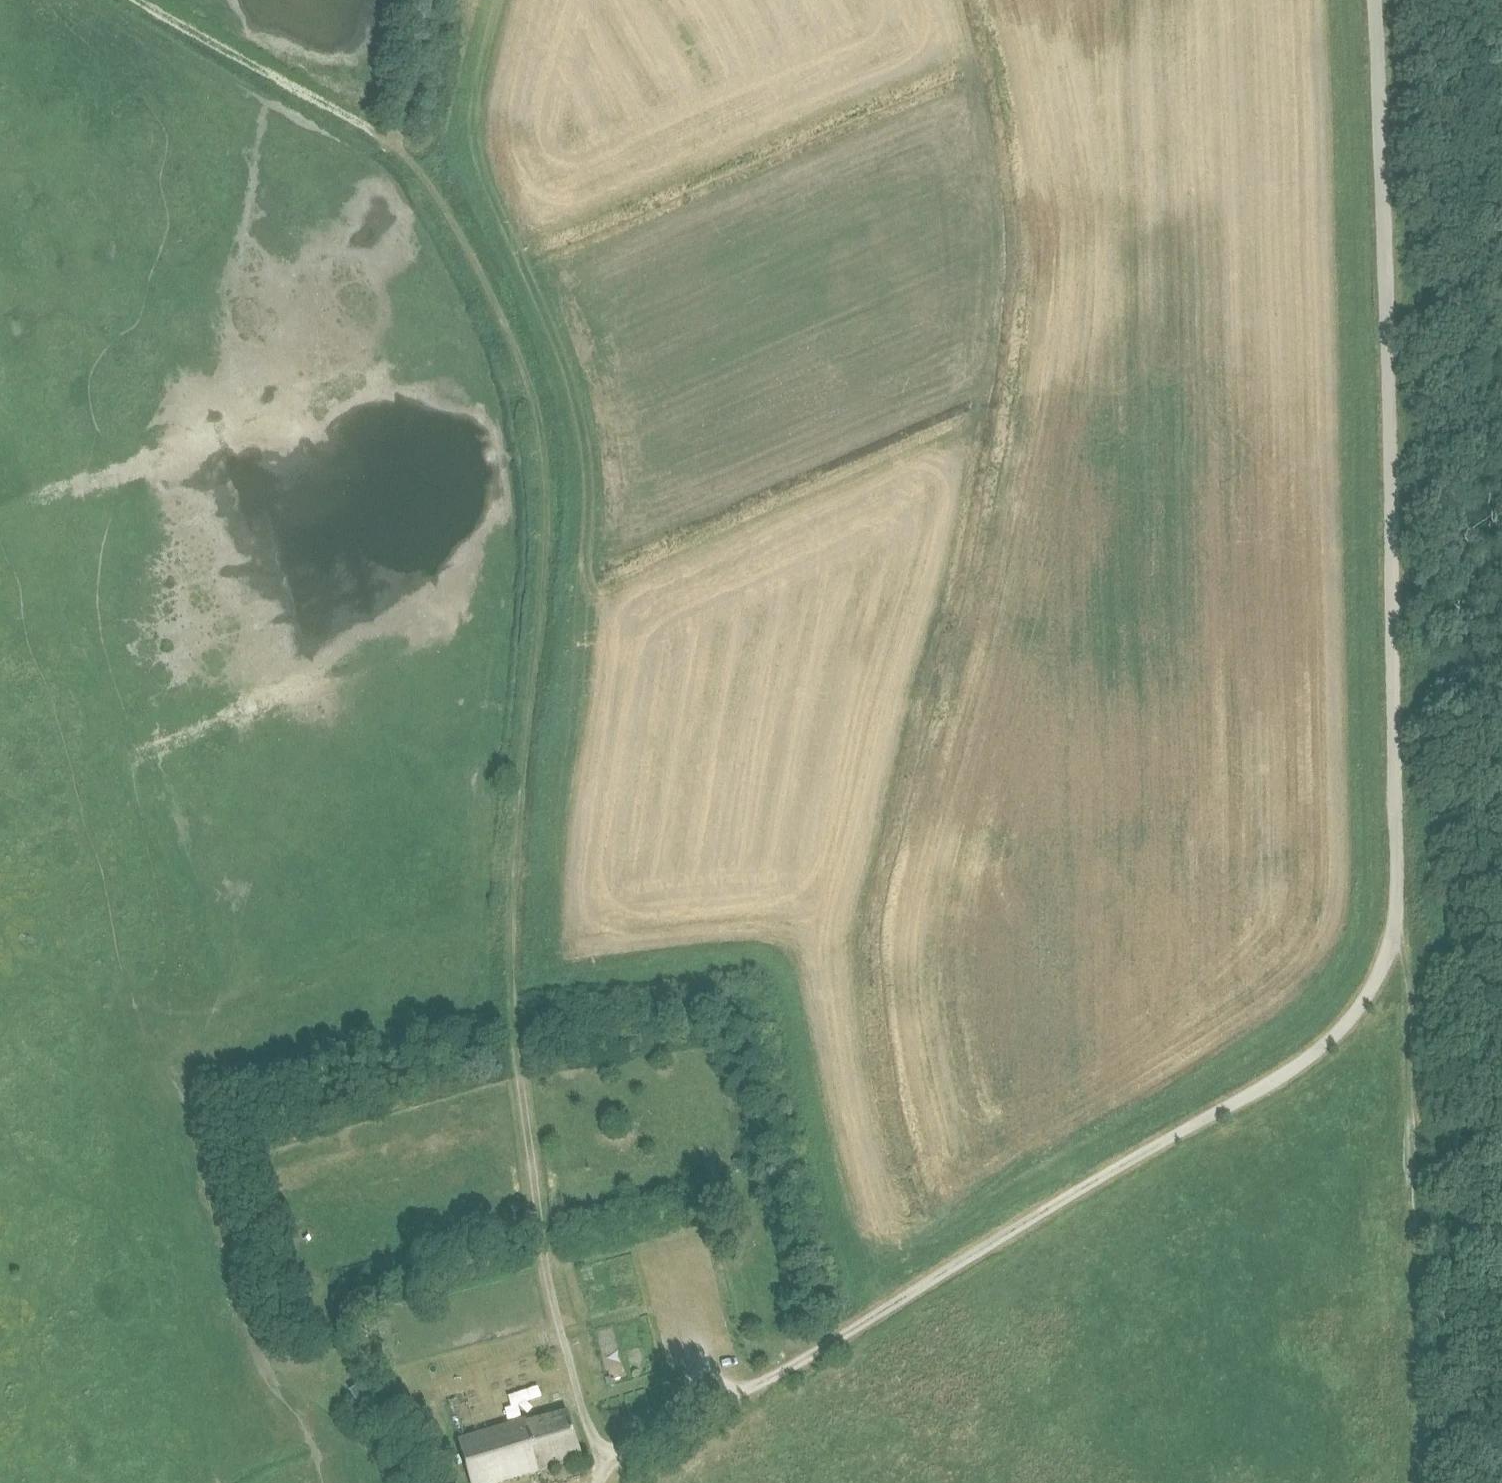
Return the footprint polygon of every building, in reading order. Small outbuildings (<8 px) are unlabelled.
[(733,1161),(736,1172),(746,1169),(743,1158),(733,1161)] [(569,1414),(528,1426),(527,1423),(460,1443),(471,1482),(500,1482),(582,1458),(569,1414)]
